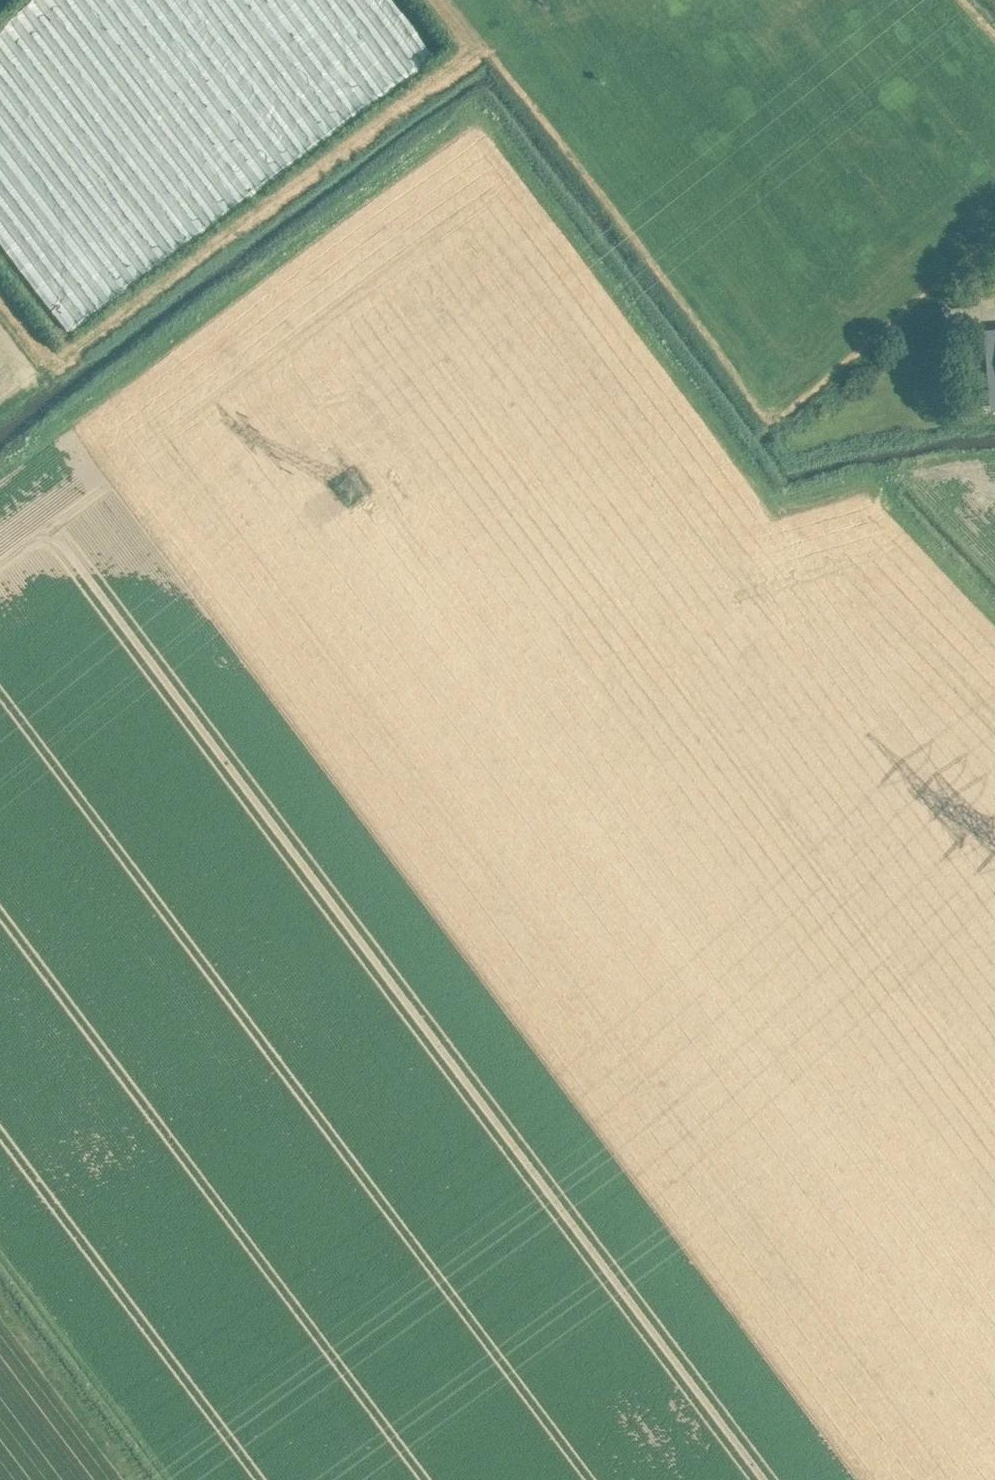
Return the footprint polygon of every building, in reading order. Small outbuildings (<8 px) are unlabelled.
[(974,333),(981,415),(994,414),(994,332),(974,333)]
